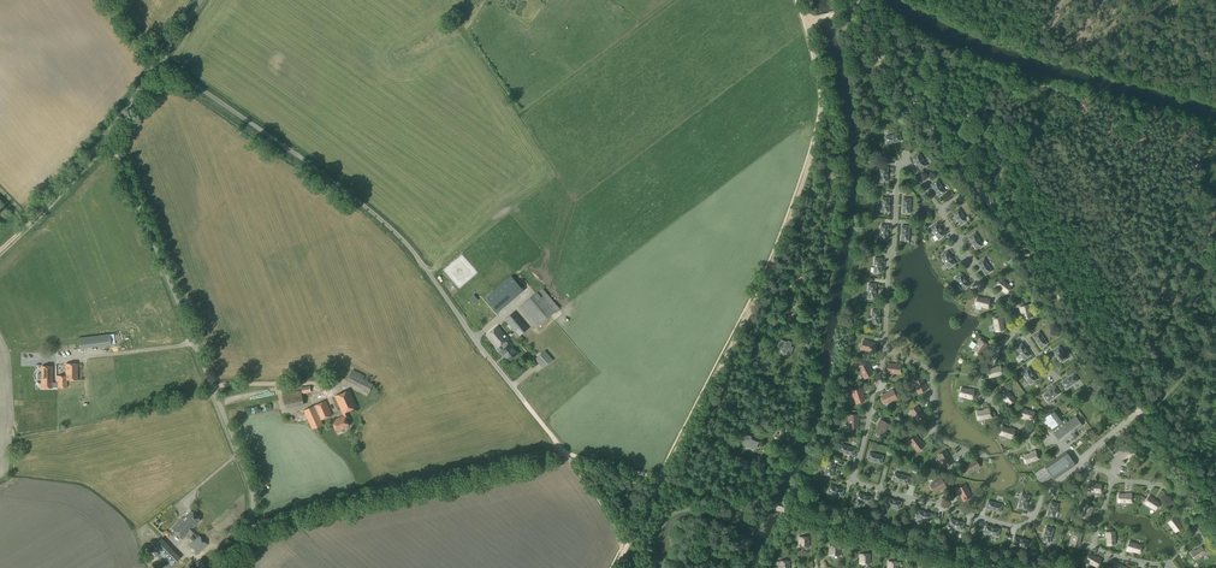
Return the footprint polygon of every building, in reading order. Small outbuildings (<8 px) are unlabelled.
[(887,145),(901,141),(899,133),(885,137),(887,145)] [(920,170),(927,166),(919,154),(912,158),(920,170)] [(887,182),(888,167),(880,167),(879,182),(887,182)] [(939,197),(945,192),(937,180),(931,184),(939,197)] [(889,213),(889,198),(882,198),(881,212),(889,213)] [(910,214),(911,199),(903,199),(902,213),(910,214)] [(960,225),(967,221),(959,209),(952,213),(960,225)] [(938,240),(945,235),(937,223),(930,227),(938,240)] [(888,240),(888,225),(881,225),(880,240),(888,240)] [(909,241),(909,226),(902,226),(901,241),(909,241)] [(976,250),(983,245),(975,233),(968,237),(976,250)] [(948,268),(955,264),(947,252),(940,256),(948,268)] [(881,273),(882,259),(874,258),(874,273),(881,273)] [(985,275),(992,271),(984,259),(977,263),(985,275)] [(963,290),(969,286),(961,274),(955,278),(963,290)] [(500,309),(527,289),(518,278),(491,297),(500,309)] [(1007,294),(1011,287),(1001,279),(995,287),(1000,290),(1000,289),(1007,294)] [(875,299),(876,284),(868,284),(868,298),(875,299)] [(536,328),(559,308),(542,288),(518,308),(536,328)] [(984,299),(977,297),(975,305),(988,308),(990,300),(985,298),(984,299)] [(1031,318),(1028,305),(1019,307),(1021,313),(1022,312),(1023,320),(1031,318)] [(879,325),(880,310),(872,310),(871,325),(879,325)] [(519,337),(529,328),(514,312),(505,320),(519,337)] [(996,332),(1004,331),(1002,323),(1003,323),(1002,317),(993,319),(996,332)] [(518,354),(507,341),(508,340),(497,327),(486,336),(497,349),(498,348),(501,351),(500,352),(508,362),(518,354)] [(1041,348),(1047,344),(1039,332),(1033,336),(1041,348)] [(80,349),(89,348),(88,337),(79,338),(80,349)] [(786,342),(780,339),(777,346),(778,350),(790,355),(793,347),(791,346),(791,345),(790,342),(788,341),(786,342)] [(874,352),(876,344),(868,342),(869,341),(863,340),(861,349),(874,352)] [(984,349),(987,345),(980,340),(973,350),(979,355),(984,349)] [(1024,360),(1030,356),(1022,344),(1015,348),(1024,360)] [(1061,363),(1068,359),(1059,347),(1053,351),(1061,363)] [(543,369),(553,360),(545,351),(535,359),(543,369)] [(865,378),(872,375),(869,368),(870,367),(867,362),(859,367),(865,378)] [(55,383),(55,388),(67,388),(67,380),(78,380),(78,364),(65,364),(65,376),(55,376),(55,383)] [(895,365),(887,364),(887,372),(900,374),(901,365),(895,364),(895,365)] [(41,379),(41,388),(52,388),(55,388),(55,383),(52,383),(52,366),(41,366),(41,374),(37,374),(37,379),(41,379)] [(989,378),(1002,375),(1000,366),(995,367),(995,368),(988,370),(989,378)] [(1030,384),(1037,380),(1028,368),(1022,372),(1030,384)] [(369,392),(373,384),(351,373),(348,381),(369,392)] [(1066,389),(1078,381),(1073,374),(1061,383),(1066,389)] [(924,385),(921,378),(914,381),(919,393),(927,390),(925,385),(924,385)] [(1047,402),(1059,394),(1055,387),(1043,396),(1047,402)] [(857,404),(864,401),(862,394),(863,393),(861,388),(852,391),(857,404)] [(968,390),(961,388),(959,396),(972,399),(974,390),(969,389),(968,390)] [(336,433),(349,427),(346,420),(349,419),(347,413),(357,408),(349,390),(335,397),(344,416),(331,422),(336,433)] [(884,404),(896,398),(893,390),(888,392),(888,393),(881,396),(884,404)] [(1015,400),(1007,390),(1000,396),(1003,400),(1004,399),(1009,405),(1015,400)] [(286,411),(304,407),(301,391),(283,394),(286,411)] [(313,430),(323,425),(321,420),(332,415),(326,401),(304,411),(313,430)] [(921,413),(917,407),(910,412),(918,422),(926,416),(922,412),(921,413)] [(1032,420),(1034,412),(1022,408),(1019,417),(1024,419),(1025,418),(1032,420)] [(978,420),(991,418),(989,409),(984,410),(984,411),(976,412),(978,420)] [(1073,432),(1080,427),(1078,424),(1080,423),(1075,417),(1068,422),(1065,419),(1061,422),(1053,412),(1042,421),(1045,424),(1046,424),(1048,427),(1050,426),(1055,432),(1053,433),(1058,440),(1059,439),(1061,441),(1070,438),(1075,435),(1073,432)] [(849,428),(858,428),(857,420),(858,420),(858,415),(849,415),(849,428)] [(888,424),(881,420),(878,427),(877,426),(874,431),(882,436),(888,424)] [(1010,429),(1002,427),(1000,435),(1012,439),(1015,430),(1010,428),(1010,429)] [(781,441),(784,431),(779,430),(778,435),(775,434),(774,439),(781,441)] [(743,445),(756,450),(758,442),(752,440),(752,439),(750,438),(751,436),(744,434),(741,442),(743,445)] [(920,442),(916,436),(909,441),(917,452),(925,446),(921,442),(920,442)] [(839,452),(853,456),(855,449),(841,445),(839,452)] [(1025,464),(1038,460),(1035,451),(1030,453),(1023,456),(1025,464)] [(867,460),(881,464),(883,456),(869,452),(867,460)] [(949,458),(945,452),(938,455),(944,467),(952,463),(950,458),(949,458)] [(1065,452),(1044,467),(1052,477),(1053,479),(1074,464),(1065,452)] [(832,477),(836,462),(828,460),(824,474),(832,477)] [(979,467),(975,460),(969,464),(968,463),(963,466),(968,473),(979,467)] [(892,480),(906,484),(909,477),(895,473),(892,480)] [(941,479),(930,485),(934,492),(941,489),(946,487),(941,479)] [(1100,492),(1101,484),(1094,483),(1094,482),(1088,482),(1087,491),(1100,492)] [(965,485),(957,490),(959,495),(960,494),(964,501),(971,497),(965,485)] [(844,489),(830,486),(828,493),(842,497),(844,489)] [(870,505),(872,497),(858,493),(856,501),(870,505)] [(1118,502),(1124,502),(1131,503),(1131,493),(1126,493),(1126,494),(1118,494),(1118,502)] [(1025,510),(1029,496),(1022,494),(1018,508),(1025,510)] [(1154,498),(1149,495),(1144,503),(1155,510),(1160,503),(1153,499),(1154,498)] [(885,506),(899,509),(901,502),(887,498),(885,506)] [(986,508),(1000,512),(1002,505),(988,501),(986,508)] [(1054,518),(1058,504),(1051,502),(1047,516),(1054,518)] [(1080,515),(1088,520),(1091,515),(1090,514),(1093,508),(1086,504),(1080,515)] [(916,517),(930,521),(932,514),(918,510),(916,517)] [(197,536),(192,531),(193,530),(195,527),(194,526),(200,520),(191,511),(183,519),(182,518),(171,529),(182,540),(189,532),(192,535),(189,538),(192,542),(188,546),(197,555),(207,545),(198,536),(197,536)] [(1178,521),(1175,516),(1168,522),(1176,532),(1182,527),(1178,521)] [(962,530),(964,523),(950,519),(948,526),(962,530)] [(984,533),(998,537),(1000,529),(986,525),(984,533)] [(1049,543),(1053,529),(1046,527),(1042,541),(1049,543)] [(1107,538),(1107,544),(1108,545),(1116,544),(1115,531),(1105,532),(1106,538),(1107,538)] [(1070,545),(1079,548),(1081,542),(1080,542),(1082,535),(1074,532),(1070,545)] [(810,547),(810,537),(800,537),(800,547),(810,547)] [(1012,544),(1026,548),(1028,541),(1014,537),(1012,544)] [(161,539),(150,549),(160,558),(170,548),(161,539)] [(1140,553),(1142,545),(1129,542),(1127,550),(1132,552),(1132,551),(1140,553)] [(841,556),(841,546),(831,546),(831,556),(841,556)] [(1195,550),(1190,553),(1195,560),(1206,553),(1201,546),(1195,551),(1195,550)] [(861,564),(871,564),(871,554),(861,554),(861,564)] [(1086,561),(1088,562),(1097,567),(1102,559),(1097,556),(1096,557),(1090,554),(1086,561)]
